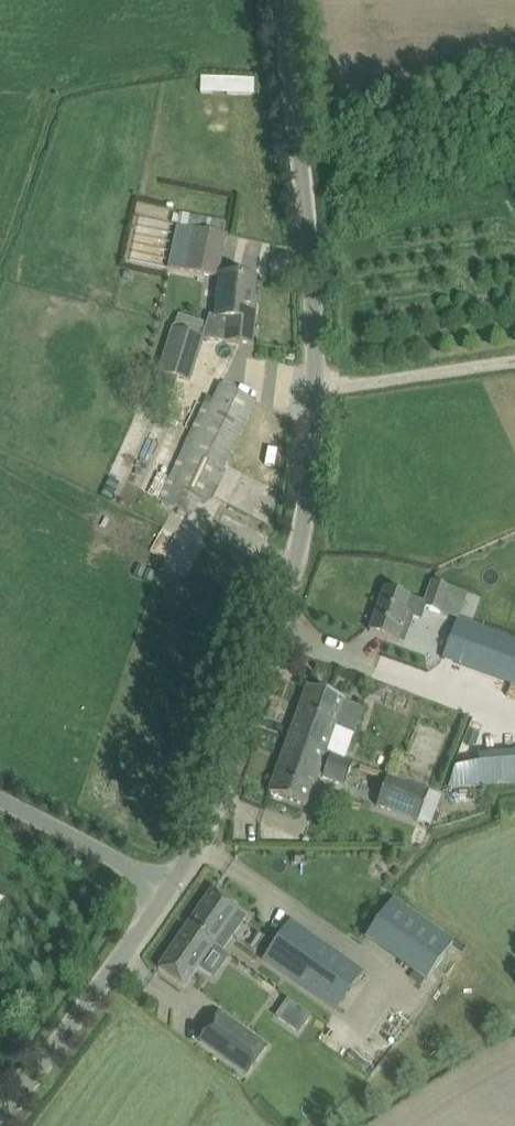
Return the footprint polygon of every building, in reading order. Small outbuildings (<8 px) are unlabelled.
[(256,93),(256,76),(205,74),(204,91),(256,93)] [(227,235),(223,234),(177,224),(174,233),(172,245),(167,265),(168,265),(217,277),(227,235)] [(255,278),(233,276),(221,275),(217,316),(210,315),(206,325),(207,325),(202,340),(207,341),(208,339),(240,343),(251,344),(254,313),(251,313),(255,278)] [(172,393),(178,377),(189,381),(202,340),(207,325),(206,325),(178,315),(178,316),(176,316),(175,318),(177,319),(160,371),(155,387),(172,393)] [(207,503),(255,401),(222,384),(211,406),(204,403),(165,483),(201,500),(207,503)] [(440,613),(449,587),(433,581),(425,602),(424,607),(425,608),(440,613)] [(415,598),(392,590),(385,588),(370,631),(390,639),(399,642),(409,615),(415,598)] [(456,617),(441,659),(514,686),(514,639),(456,617)] [(288,740),(325,753),(335,727),(354,733),(363,708),(344,701),(345,700),(308,687),(288,740)] [(325,753),(288,740),(269,793),(290,800),(306,806),(318,775),(323,777),(323,779),(345,787),(353,763),(325,753)] [(477,754),(480,788),(514,785),(514,751),(477,754)] [(409,783),(401,780),(388,775),(376,807),(397,814),(409,783)] [(238,910),(239,908),(212,889),(185,928),(212,947),(213,945),(224,952),(248,917),(238,910)] [(398,898),(373,940),(438,978),(463,936),(398,898)] [(263,960),(281,972),(335,1011),(351,989),(362,972),(290,921),(263,960)] [(212,947),(185,928),(158,967),(185,986),(212,947)] [(220,1013),(200,1040),(247,1074),(267,1047),(220,1013)]
